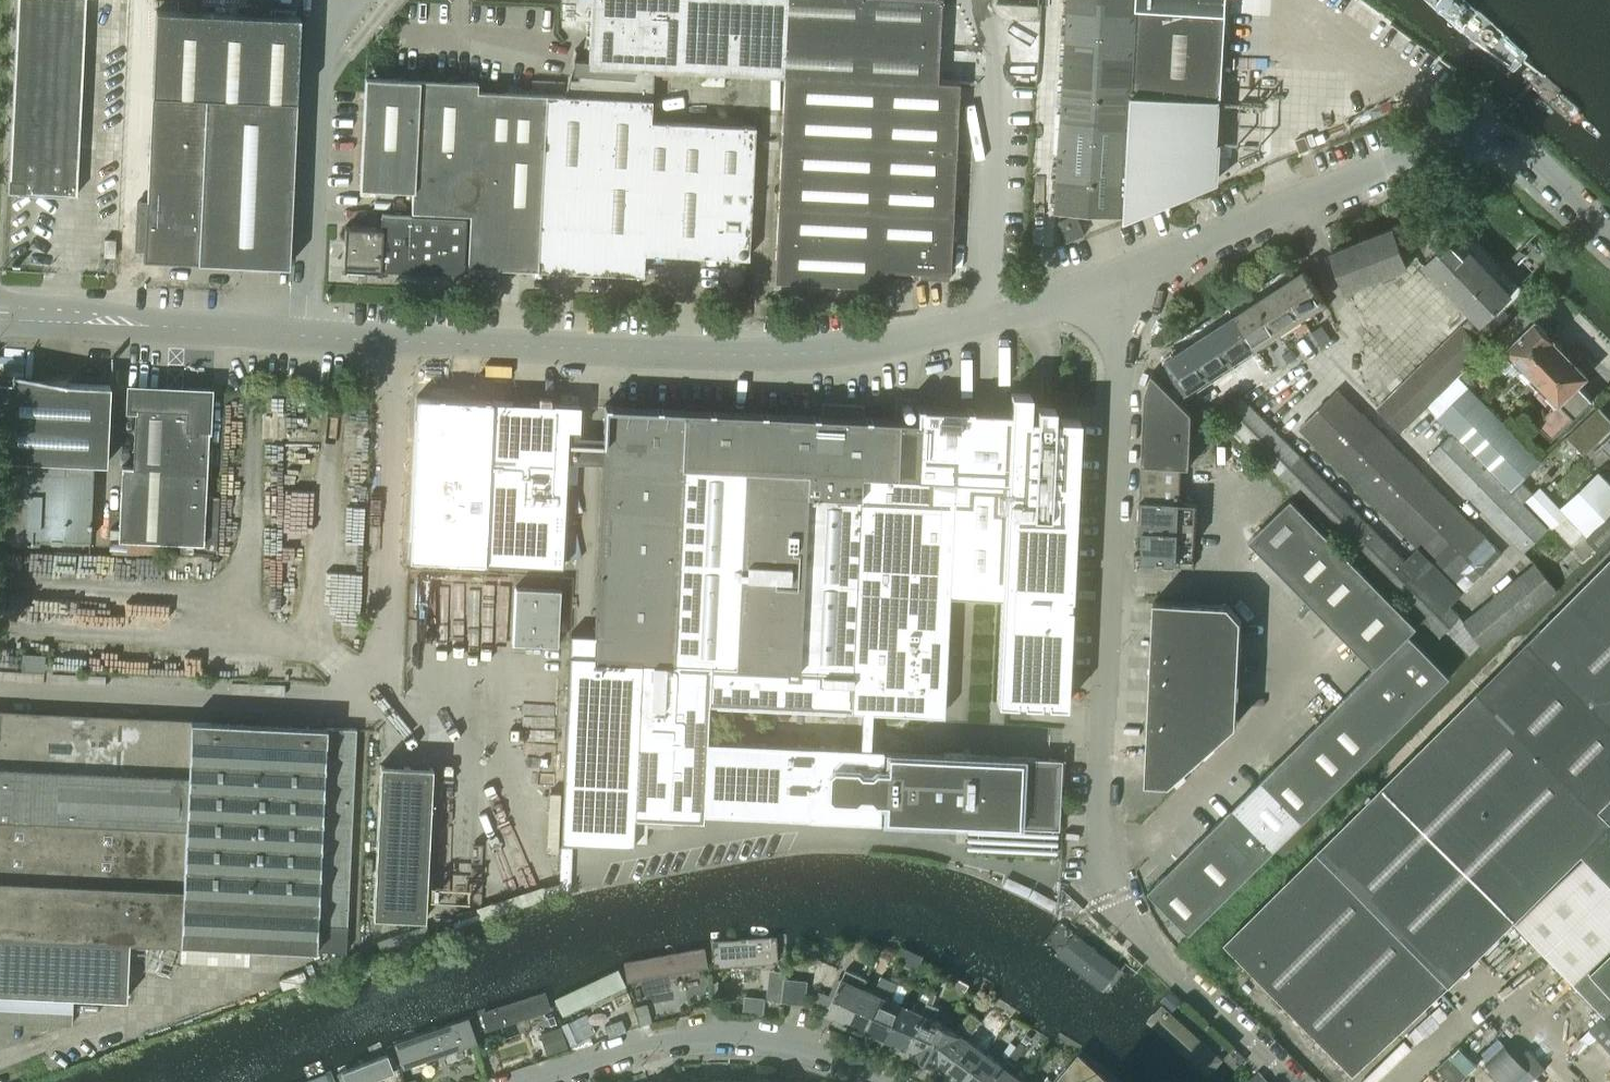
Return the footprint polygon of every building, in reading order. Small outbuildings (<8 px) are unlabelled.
[(76,193),(86,0),(17,0),(8,190),(76,193)] [(563,94),(651,98),(652,69),(762,74),(783,75),(774,280),(883,285),(884,269),(947,272),(947,280),(948,280),(957,83),(937,82),(937,81),(936,81),(939,0),(590,0),(588,61),(577,61),(577,78),(567,78),(563,94)] [(1056,210),(1125,214),(1126,190),(1138,0),(1069,0),(1056,210)] [(1125,215),(1128,214),(1160,201),(1161,201),(1216,179),(1227,0),(1138,0),(1126,190),(1125,214),(1125,215)] [(1440,13),(1467,35),(1515,71),(1519,67),(1525,61),(1528,55),(1480,11),(1465,0),(1426,0),(1440,13)] [(144,258),(288,264),(299,15),(155,8),(144,258)] [(364,76),(358,186),(411,188),(410,210),(468,213),(466,265),(536,269),(536,270),(537,270),(537,269),(642,274),(643,252),(747,257),(754,125),(650,120),(651,98),(563,94),(546,93),(546,92),(545,92),(544,93),(476,90),(477,81),(364,76)] [(1421,258),(1464,302),(1483,321),(1493,311),(1520,285),(1502,266),(1445,208),(1437,217),(1433,212),(1396,227),(1395,227),(1370,236),(1333,251),(1348,287),(1421,258)] [(365,265),(365,269),(379,270),(379,269),(461,273),(464,218),(380,213),(380,227),(344,225),(343,242),(347,242),(346,264),(365,265)] [(1060,220),(1068,240),(1085,234),(1077,213),(1060,220)] [(103,256),(114,256),(115,239),(104,238),(103,256)] [(1295,263),(1275,276),(1304,321),(1314,315),(1327,307),(1329,306),(1305,270),(1300,272),(1296,266),(1295,263)] [(1275,276),(1251,291),(1281,336),(1294,328),(1300,337),(1310,330),(1304,321),(1275,276)] [(1251,291),(1229,306),(1258,351),(1281,336),(1251,291)] [(1229,306),(1206,320),(1236,366),(1258,351),(1229,306)] [(1471,315),(1461,324),(1477,339),(1486,330),(1471,315)] [(1523,369),(1526,366),(1525,365),(1556,335),(1558,334),(1540,316),(1507,347),(1517,357),(1514,359),(1523,369)] [(1206,320),(1184,335),(1213,381),(1236,366),(1206,320)] [(1401,430),(1426,405),(1463,368),(1467,364),(1462,358),(1479,341),(1477,339),(1461,324),(1378,406),(1401,430)] [(1213,381),(1184,335),(1164,348),(1170,357),(1166,359),(1190,396),(1213,381)] [(1532,378),(1539,386),(1573,352),(1556,335),(1525,365),(1526,366),(1534,375),(1532,378)] [(1555,404),(1536,423),(1552,440),(1572,420),(1594,399),(1579,383),(1591,370),(1573,352),(1539,386),(1547,395),(1555,404)] [(1443,407),(1445,409),(1469,386),(1475,380),(1463,368),(1426,405),(1435,414),(1443,407)] [(1145,392),(1144,416),(1192,418),(1192,411),(1152,371),(1145,392)] [(106,462),(110,384),(0,379),(0,535),(89,538),(93,461),(106,462)] [(117,538),(205,543),(210,389),(206,388),(206,387),(186,386),(186,390),(131,387),(130,407),(135,407),(132,466),(121,465),(118,511),(109,510),(108,536),(117,536),(117,538)] [(1438,417),(1452,431),(1511,490),(1521,480),(1542,459),(1469,386),(1445,409),(1438,417)] [(1418,546),(1405,559),(1449,604),(1502,552),(1339,388),(1299,426),(1418,546)] [(567,427),(566,459),(602,461),(595,634),(570,633),(560,840),(633,844),(634,817),(703,820),(704,811),(808,815),(878,818),(939,820),(954,821),(1054,827),(1056,827),(1060,757),(962,751),(961,750),(943,749),(941,750),(881,747),(869,747),(870,709),(941,712),(947,593),(1001,595),(996,699),(1065,702),(1077,419),(1078,417),(1068,417),(1059,416),(1059,417),(1056,417),(1056,405),(1032,404),(1032,416),(1029,416),(1029,403),(1030,392),(1011,391),(1011,403),(1011,410),(1002,410),(973,408),(956,407),(917,405),(916,420),(863,418),(863,404),(854,403),(821,402),(821,406),(820,416),(808,415),(667,409),(605,406),(604,429),(577,428),(567,427)] [(1449,604),(1405,559),(1242,395),(1222,415),(1439,633),(1445,628),(1459,614),(1449,604)] [(415,399),(408,560),(561,567),(566,459),(567,427),(577,428),(578,405),(415,399)] [(1599,404),(1567,435),(1585,452),(1609,427),(1609,415),(1599,404)] [(1192,418),(1144,416),(1143,439),(1191,442),(1192,418)] [(1511,490),(1452,431),(1429,454),(1524,551),(1548,527),(1523,502),(1533,492),(1521,480),(1511,490)] [(1143,439),(1142,464),(1181,466),(1181,465),(1190,465),(1191,442),(1143,439)] [(1192,562),(1192,565),(1193,565),(1196,502),(1180,501),(1181,466),(1142,464),(1138,549),(1141,549),(1141,560),(1192,562)] [(1561,505),(1601,547),(1609,538),(1609,481),(1599,469),(1561,505)] [(1541,487),(1528,499),(1553,526),(1566,513),(1541,487)] [(1249,540),(1278,570),(1320,528),(1291,498),(1249,540)] [(1278,570),(1307,599),(1349,557),(1320,528),(1278,570)] [(1307,599),(1336,628),(1378,586),(1349,557),(1307,599)] [(1226,941),(1353,1070),(1394,1033),(1399,1038),(1409,1028),(1404,1023),(1409,1018),(1415,1024),(1429,1011),(1423,1005),(1449,981),(1450,982),(1516,916),(1581,850),(1586,854),(1609,878),(1609,558),(1530,639),(1516,653),(1448,721),(1436,733),(1384,784),(1226,941)] [(1464,620),(1482,642),(1486,647),(1558,589),(1535,562),(1465,619),(1464,620)] [(512,637),(528,638),(555,639),(557,587),(515,585),(512,637)] [(1336,628),(1374,667),(1417,626),(1378,586),(1336,628)] [(1154,600),(1145,782),(1169,783),(1236,723),(1241,618),(1228,603),(1154,600)] [(1374,667),(1344,697),(1385,739),(1450,675),(1409,634),(1417,626),(1374,667)] [(22,668),(41,669),(41,654),(23,654),(22,668)] [(1344,697),(1316,725),(1357,767),(1385,739),(1344,697)] [(127,999),(130,940),(315,950),(344,952),(355,728),(0,711),(0,993),(127,999)] [(1316,725),(1288,752),(1330,794),(1357,767),(1316,725)] [(1288,752),(1260,780),(1302,822),(1330,794),(1288,752)] [(372,918),(424,921),(432,768),(380,766),(372,918)] [(1260,780),(1232,807),(1274,849),(1302,822),(1260,780)] [(1232,807),(1204,835),(1246,877),(1274,849),(1232,807)] [(1204,835),(1176,862),(1218,904),(1246,877),(1204,835)] [(1516,921),(1574,981),(1604,1013),(1609,1007),(1609,992),(1591,971),(1587,967),(1609,944),(1609,878),(1586,854),(1516,921)] [(1218,904),(1176,862),(1147,891),(1189,933),(1218,904)] [(1058,919),(1039,942),(1108,995),(1128,972),(1058,919)] [(777,937),(715,939),(716,965),(778,962),(777,937)] [(626,980),(707,966),(703,946),(623,960),(626,980)] [(1591,971),(1609,992),(1609,952),(1591,971)] [(624,984),(615,968),(550,998),(557,1016),(624,984)] [(827,1012),(848,1021),(863,986),(865,980),(867,977),(846,968),(842,977),(841,979),(829,1006),(827,1012)] [(868,1030),(888,1038),(903,1004),(892,999),(901,978),(893,974),(891,979),(890,978),(868,1030)] [(848,1021),(868,1030),(890,978),(882,975),(874,991),(863,986),(848,1021)] [(784,977),(783,992),(782,1002),(805,1004),(808,980),(784,977)] [(543,988),(474,1014),(482,1036),(550,1009),(543,988)] [(888,1038),(908,1047),(927,1002),(933,991),(925,988),(919,1003),(916,1001),(913,1008),(903,1004),(888,1038)] [(72,1025),(74,999),(0,995),(0,1021),(72,1025)] [(1142,1020),(1214,1081),(1216,1081),(1232,1065),(1161,998),(1142,1020)] [(914,1053),(925,1060),(946,1025),(934,1018),(938,1008),(927,1002),(908,1047),(915,1050),(914,1053)] [(1589,1027),(1609,1049),(1609,1007),(1604,1013),(1589,1027)] [(939,1064),(945,1069),(968,1039),(972,1033),(982,1019),(971,1011),(956,1031),(946,1025),(925,1060),(937,1067),(939,1064)] [(392,1049),(399,1070),(478,1044),(468,1015),(390,1042),(392,1049)] [(945,1069),(963,1081),(985,1052),(968,1039),(945,1069)] [(1020,1078),(1010,1070),(1015,1064),(1014,1063),(1026,1046),(1020,1041),(1003,1065),(990,1081),(1017,1081),(1020,1078)] [(343,1081),(362,1081),(395,1070),(388,1050),(338,1069),(343,1081)] [(963,1081),(990,1081),(1003,1065),(985,1052),(963,1081)] [(1103,1076),(1078,1054),(1052,1081),(1110,1081),(1103,1076)] [(325,1071),(295,1081),(330,1081),(325,1071)]
